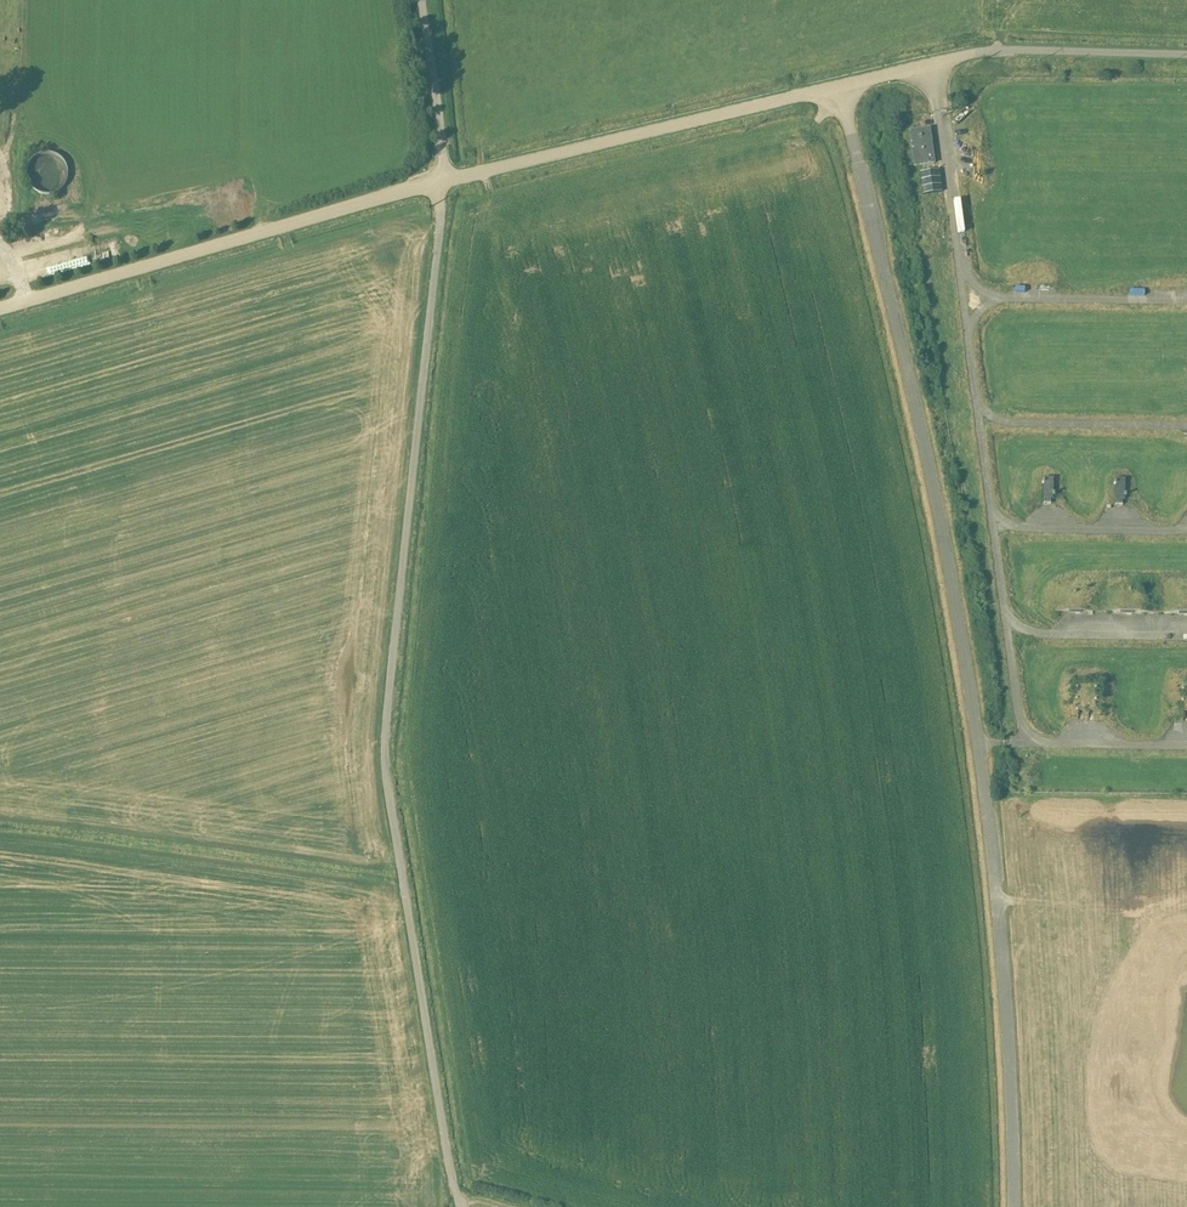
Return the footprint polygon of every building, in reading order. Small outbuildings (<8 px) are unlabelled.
[(965,138),(972,111),(965,109),(958,136),(965,138)] [(930,130),(910,133),(915,167),(935,164),(930,130)] [(25,169),(48,191),(69,170),(46,147),(25,169)] [(920,173),(923,194),(943,192),(940,170),(920,173)] [(1044,478),(1043,504),(1055,504),(1055,478),(1044,478)] [(1115,479),(1116,505),(1125,505),(1124,479),(1115,479)]
